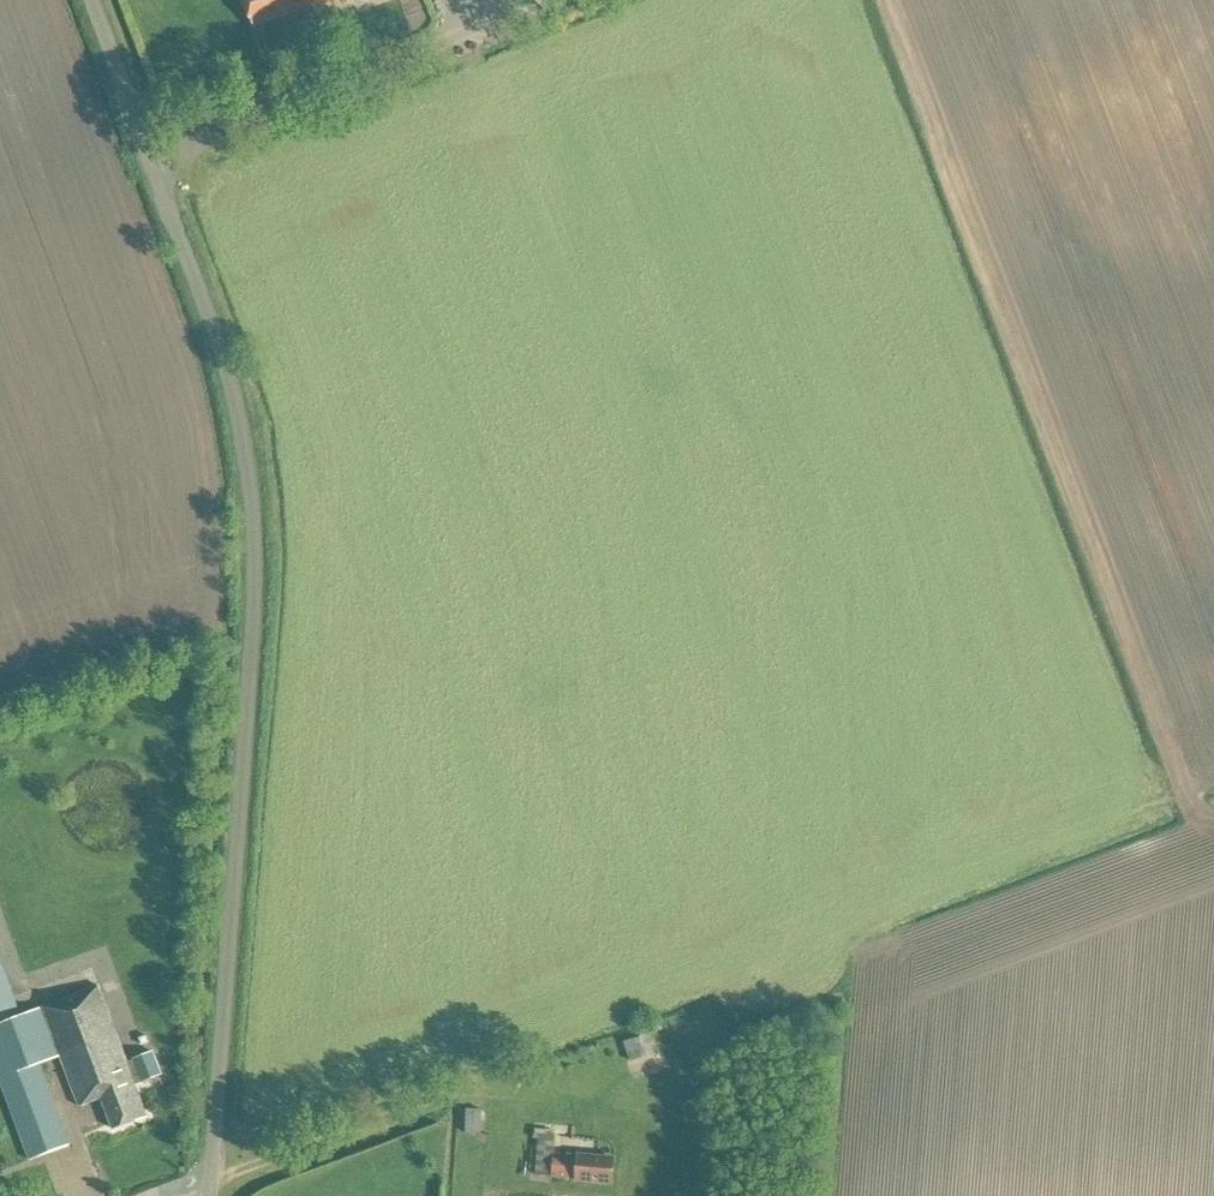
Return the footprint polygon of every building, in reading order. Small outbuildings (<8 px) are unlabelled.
[(255,25),(284,14),(286,18),(292,16),(299,35),(319,27),(312,8),(333,0),(245,0),(255,25)] [(154,1052),(128,1061),(98,987),(20,1016),(0,963),(0,1076),(31,1159),(69,1145),(39,1064),(63,1055),(81,1106),(103,1098),(114,1128),(146,1116),(134,1084),(162,1074),(154,1052)] [(644,1034),(621,1042),(628,1062),(651,1054),(644,1034)] [(482,1109),(463,1108),(463,1135),(481,1135),(482,1109)] [(538,1134),(535,1175),(551,1176),(554,1136),(538,1134)] [(575,1179),(611,1182),(614,1158),(577,1155),(577,1156),(553,1154),(551,1176),(575,1178),(575,1179)]
